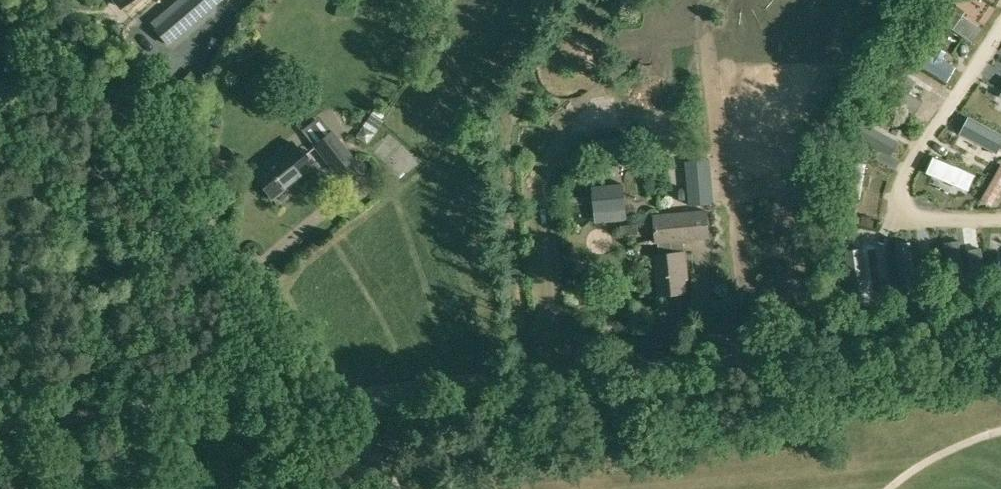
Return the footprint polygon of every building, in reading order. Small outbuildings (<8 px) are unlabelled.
[(155,30),(167,44),(218,0),(191,0),(155,30)] [(944,3),(935,16),(970,41),(979,27),(944,3)] [(920,45),(911,59),(947,81),(956,66),(942,58),(934,53),(920,45)] [(907,90),(929,103),(936,92),(913,79),(907,90)] [(898,87),(892,98),(920,115),(926,105),(898,87)] [(961,134),(994,152),(1000,140),(1000,138),(969,121),(961,134)] [(863,123),(855,136),(890,155),(898,142),(863,123)] [(354,158),(332,128),(312,144),(335,173),(354,158)] [(254,174),(272,197),(311,166),(291,141),(264,163),(265,165),(254,174)] [(934,158),(927,174),(969,191),(976,175),(934,158)] [(850,161),(843,200),(859,203),(862,187),(864,174),(866,164),(850,161)] [(982,198),(992,204),(1000,189),(1000,164),(982,198)] [(592,186),(594,209),(625,207),(623,184),(592,186)] [(685,251),(684,251),(683,240),(711,238),(708,209),(652,213),(655,243),(658,243),(659,253),(655,254),(659,295),(687,292),(685,278),(687,277),(685,251)] [(959,241),(944,243),(950,286),(966,284),(959,241)] [(910,242),(895,244),(901,288),(916,286),(910,242)] [(861,247),(844,250),(850,293),(867,291),(861,247)] [(971,259),(982,257),(981,249),(969,251),(971,259)] [(933,271),(943,270),(941,261),(932,263),(933,271)]
